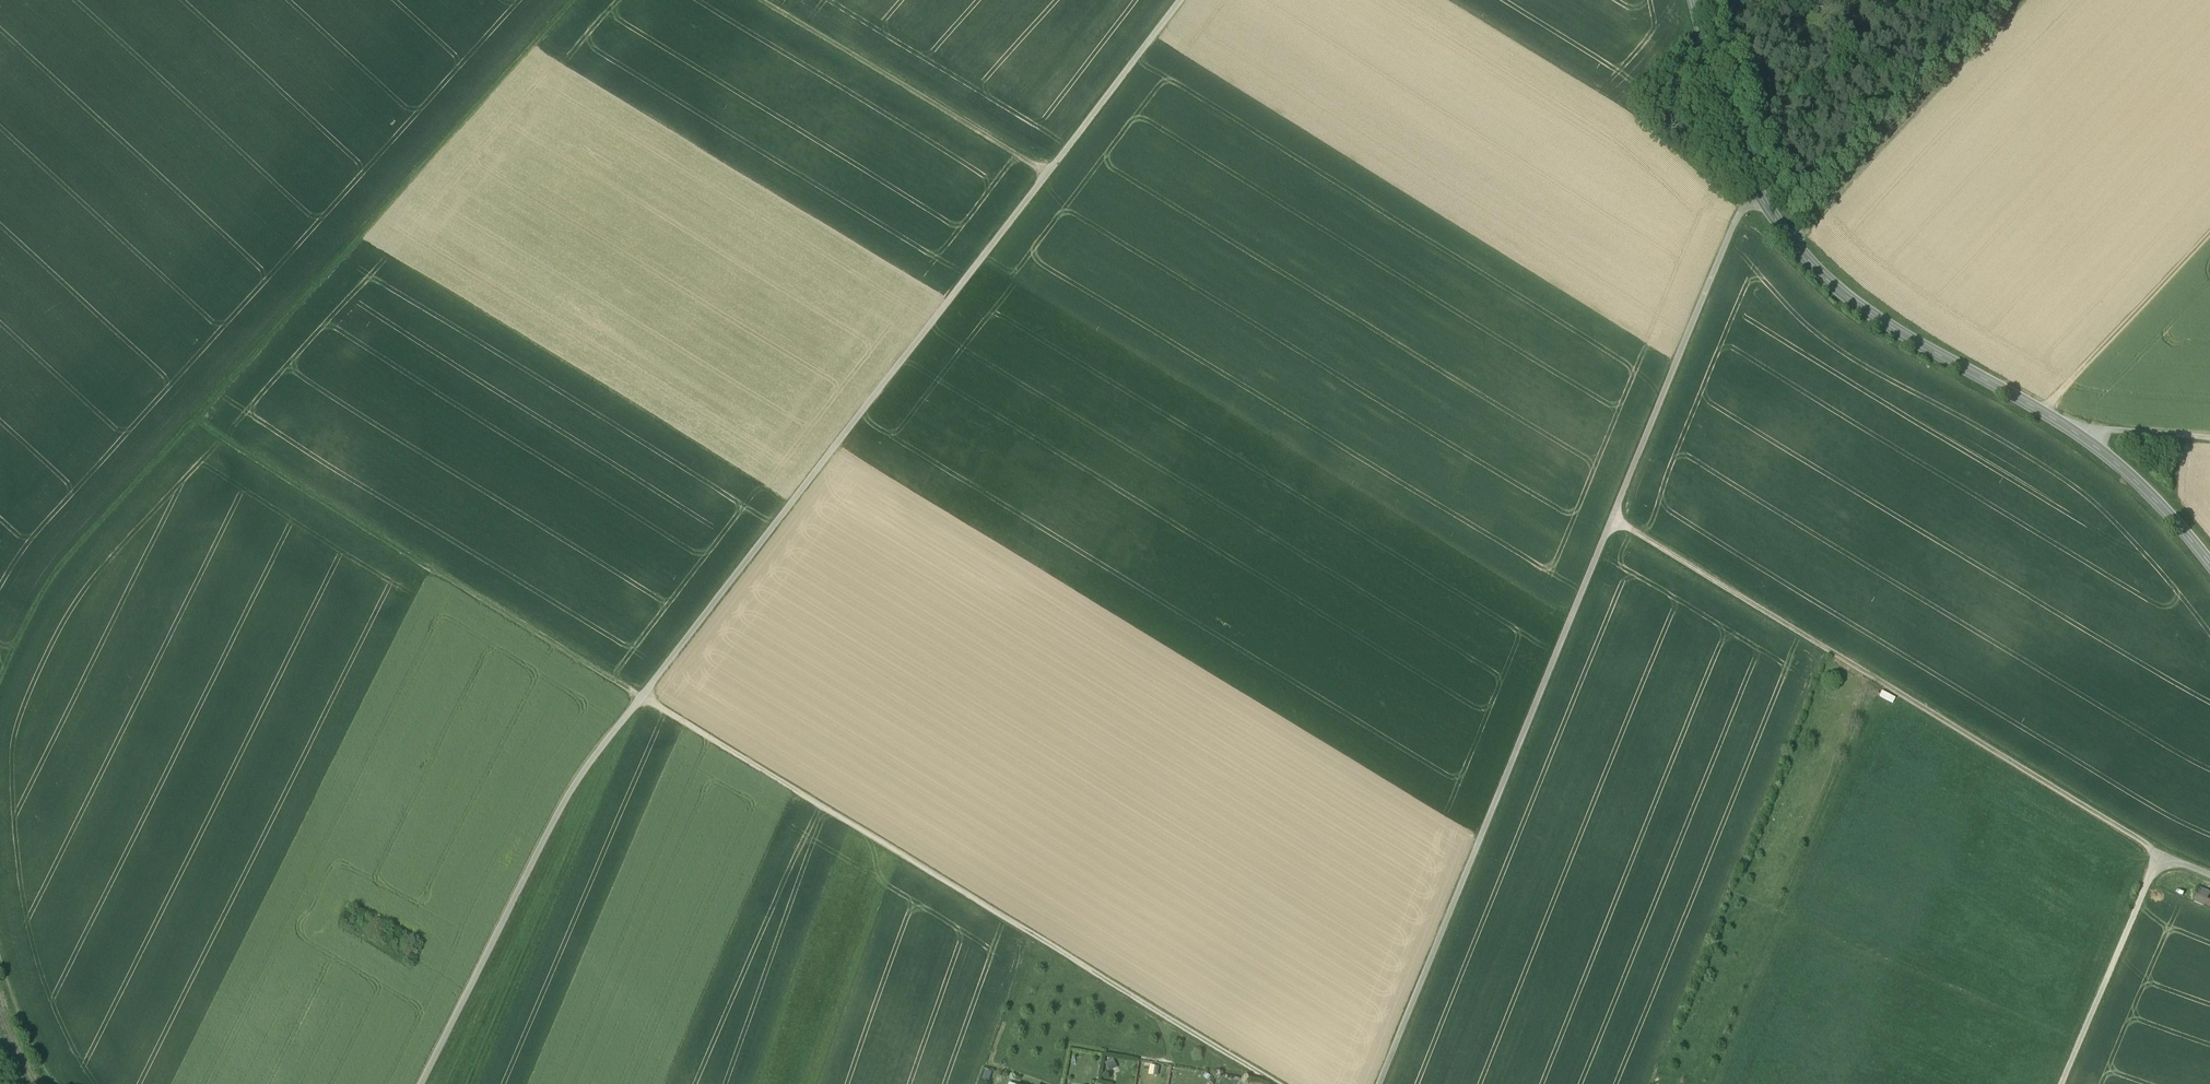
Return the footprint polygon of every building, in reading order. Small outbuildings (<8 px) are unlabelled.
[(1880,697),(1894,704),(1896,698),(1882,692),(1880,697)] [(2209,893),(2209,891),(2200,888),(2195,903),(2206,906),(2209,893)] [(2135,953),(2144,957),(2152,936),(2143,932),(2135,953)] [(412,945),(407,956),(415,959),(419,949),(412,945)] [(1114,1060),(1107,1063),(1110,1071),(1117,1068),(1114,1060)] [(1159,1067),(1151,1066),(1150,1074),(1158,1075),(1159,1067)]
